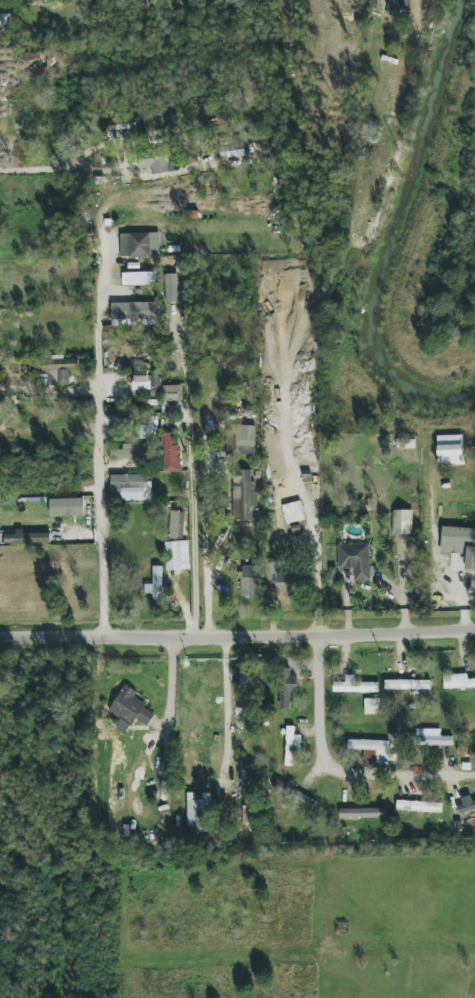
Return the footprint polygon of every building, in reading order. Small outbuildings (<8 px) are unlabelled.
[(387,14),(397,17),(399,6),(409,8),(411,0),(390,0),(387,14)] [(246,154),(243,143),(225,147),(228,158),(246,154)] [(152,167),(153,174),(169,172),(166,147),(138,151),(140,168),(152,167)] [(160,257),(159,233),(120,234),(121,258),(160,257)] [(122,273),(123,286),(157,284),(157,272),(122,273)] [(177,274),(165,274),(166,303),(179,302),(177,274)] [(112,320),(143,319),(143,325),(156,325),(155,302),(112,303),(112,320)] [(79,357),(43,358),(45,386),(71,385),(70,370),(79,370),(79,357)] [(151,397),(161,397),(160,370),(133,370),(133,390),(151,390),(151,397)] [(164,401),(181,401),(181,386),(164,385),(164,401)] [(138,439),(158,440),(158,416),(149,416),(149,425),(138,425),(138,439)] [(227,430),(226,455),(255,456),(256,426),(241,425),(241,430),(227,430)] [(164,472),(180,472),(179,433),(163,433),(164,472)] [(463,456),(463,436),(439,437),(439,456),(463,456)] [(144,459),(145,444),(122,444),(122,450),(115,450),(114,458),(144,459)] [(253,521),(253,507),(255,507),(255,470),(234,470),(233,521),(253,521)] [(121,500),(151,500),(151,474),(110,475),(111,490),(121,490),(121,500)] [(50,499),(50,516),(85,515),(84,498),(50,499)] [(306,519),(301,501),(283,506),(288,524),(306,519)] [(393,534),(412,534),(413,510),(393,510),(393,534)] [(183,539),(185,512),(171,511),(169,539),(183,539)] [(442,527),(441,552),(450,553),(449,571),(474,572),(474,547),(469,547),(469,542),(474,543),(474,528),(442,527)] [(4,544),(51,543),(51,533),(4,533),(4,544)] [(165,542),(166,571),(190,569),(189,541),(165,542)] [(370,544),(338,545),(338,569),(354,569),(355,581),(370,581),(370,544)] [(260,596),(260,565),(241,565),(241,596),(260,596)] [(162,600),(163,566),(153,566),(153,585),(145,585),(145,594),(153,594),(153,600),(162,600)] [(279,709),(290,709),(291,693),(297,693),(298,676),(290,676),(291,669),(281,669),(279,709)] [(444,689),(474,688),(474,679),(468,679),(468,674),(444,675),(444,689)] [(379,683),(355,682),(355,675),(346,675),(346,682),(334,682),(333,692),(379,692),(379,683)] [(115,727),(127,733),(135,719),(148,726),(155,714),(145,708),(147,704),(135,698),(138,692),(124,684),(109,712),(120,718),(115,727)] [(365,714),(380,714),(380,698),(365,699),(365,714)] [(301,749),(301,735),(295,735),(295,727),(287,727),(286,766),(293,766),(293,749),(301,749)] [(389,741),(348,740),(348,749),(364,750),(364,764),(389,765),(389,741)] [(287,785),(277,779),(272,789),(311,809),(316,799),(288,784),(287,785)] [(210,793),(199,793),(187,793),(188,832),(210,831),(210,793)] [(462,813),(474,810),(474,800),(473,801),(471,795),(458,798),(462,813)] [(397,810),(442,812),(442,803),(397,801),(397,810)] [(386,818),(385,808),(339,809),(339,818),(386,818)]
